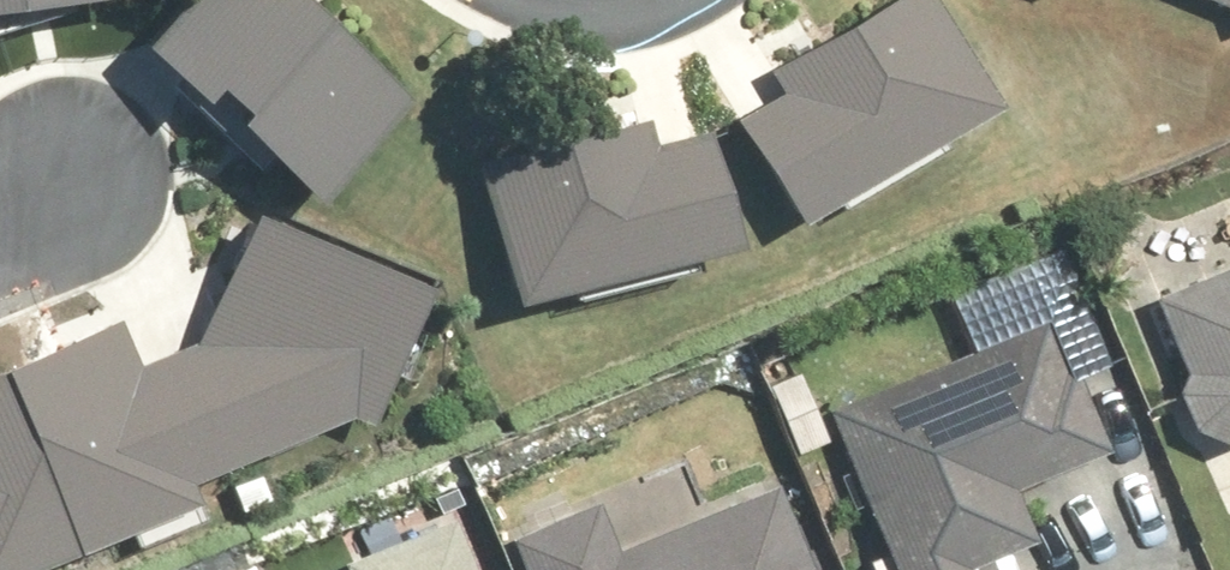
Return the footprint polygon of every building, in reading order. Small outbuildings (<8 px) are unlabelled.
[(60,0),(0,0),(0,8),(60,0)] [(154,38),(328,196),(418,98),(311,0),(190,0),(154,38)] [(809,219),(1006,102),(945,0),(888,0),(778,65),(793,91),(748,117),(809,219)] [(1229,33),(1229,0),(1162,0),(1229,33)] [(747,246),(714,127),(659,142),(653,119),(485,166),(525,308),(747,246)] [(0,374),(0,569),(45,569),(203,505),(199,485),(354,415),(383,424),(447,290),(269,216),(202,340),(148,363),(126,322),(0,374)] [(1147,300),(1172,370),(1167,393),(1166,412),(1176,436),(1196,443),(1221,447),(1229,438),(1229,268),(1147,300)] [(826,423),(838,449),(814,460),(864,569),(982,569),(979,562),(1024,541),(1004,496),(1094,456),(1036,328),(826,423)] [(506,545),(515,569),(796,569),(771,497),(612,552),(598,513),(506,545)] [(442,512),(327,553),(333,569),(463,569),(442,512)]
